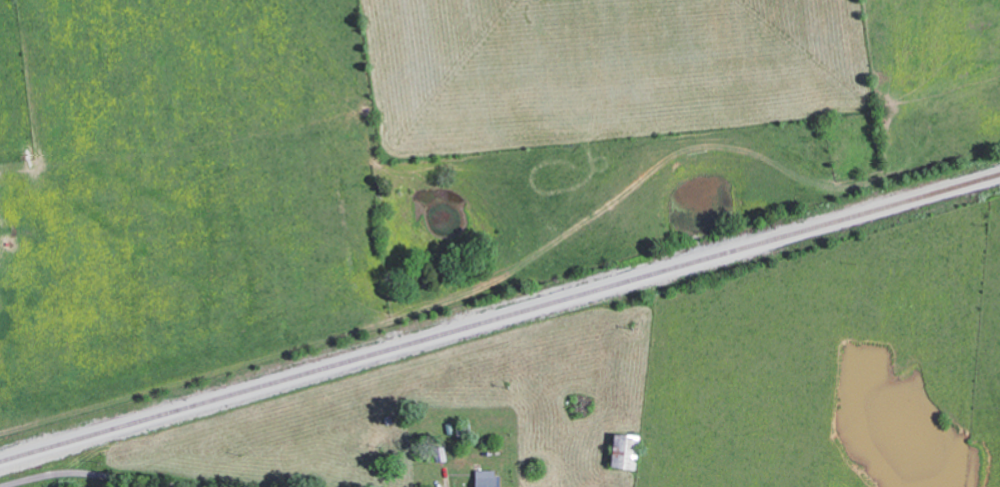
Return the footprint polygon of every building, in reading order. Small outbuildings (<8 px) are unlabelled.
[(506,476),(500,476),(500,469),(480,468),(479,486),(505,486),(506,476)]
